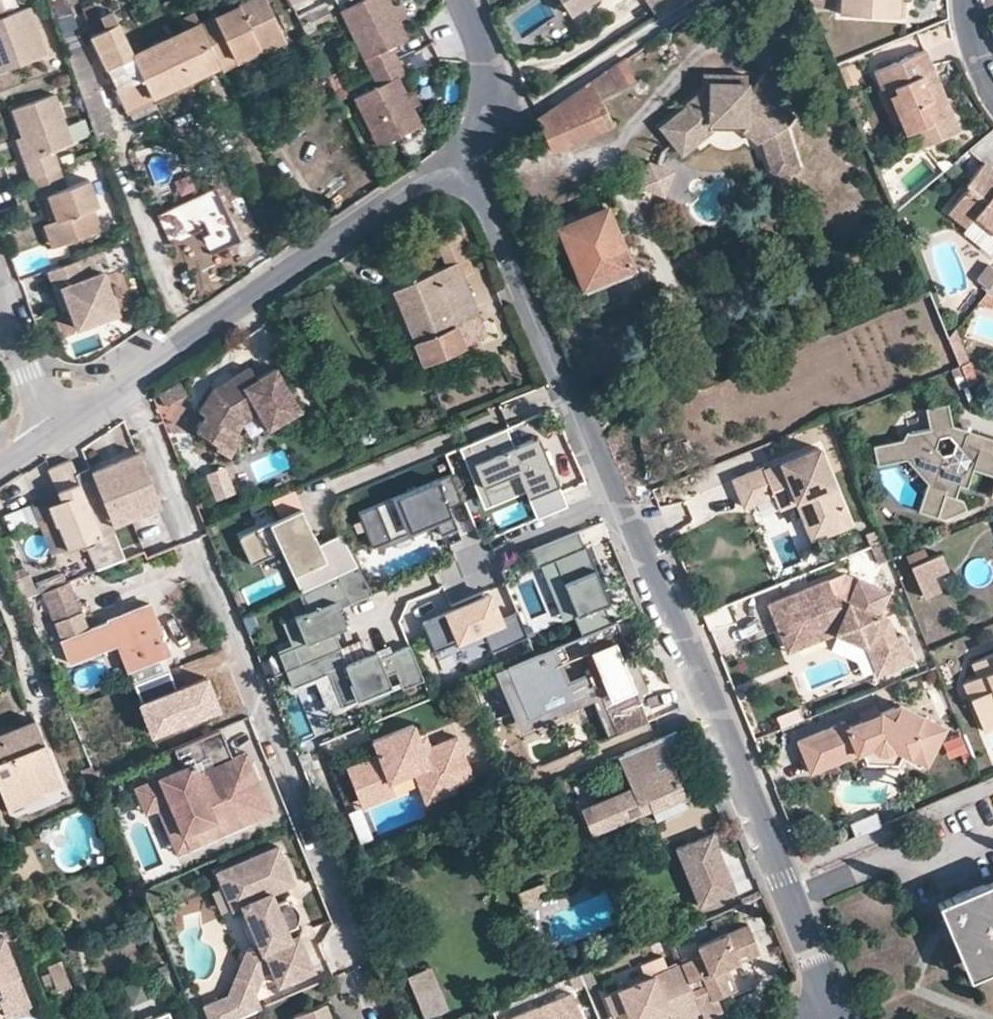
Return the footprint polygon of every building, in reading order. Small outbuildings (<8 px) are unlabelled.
[(1,0),(0,0),(0,70),(44,55),(27,7),(6,13),(1,0)] [(235,8),(218,16),(200,25),(211,47),(220,66),(222,71),(239,63),(236,59),(284,36),(267,0),(251,0),(235,8)] [(406,36),(397,18),(391,6),(388,0),(370,0),(366,2),(340,15),(368,72),(396,58),(389,45),(406,36)] [(570,12),(588,0),(561,0),(570,12)] [(653,0),(643,0),(652,15),(660,10),(653,0)] [(660,10),(675,0),(653,0),(660,10)] [(839,15),(896,18),(897,0),(840,0),(839,15)] [(906,0),(897,0),(896,18),(905,19),(906,0)] [(403,15),(397,3),(391,6),(397,18),(403,15)] [(314,9),(298,16),(306,32),(322,25),(314,9)] [(88,35),(104,69),(132,56),(133,56),(110,12),(96,18),(102,29),(88,35)] [(211,47),(200,25),(199,25),(133,56),(152,97),(152,98),(220,66),(211,47)] [(286,41),(284,36),(236,59),(239,63),(286,41)] [(873,71),(884,95),(895,90),(910,130),(918,148),(958,131),(950,112),(944,115),(932,85),(938,82),(925,50),(873,71)] [(132,56),(104,69),(124,110),(128,109),(152,98),(152,97),(133,56),(132,56)] [(420,123),(410,104),(404,92),(396,76),(403,72),(396,58),(368,72),(375,85),(352,97),(376,145),(420,123)] [(613,125),(600,93),(633,79),(625,58),(538,116),(554,151),(613,125)] [(331,84),(322,65),(312,71),(321,89),(331,84)] [(785,120),(794,109),(780,97),(790,86),(765,65),(752,79),(747,80),(746,76),(724,78),(718,87),(705,88),(686,102),(687,104),(660,124),(674,144),(688,135),(697,137),(698,139),(712,129),(711,122),(742,118),(743,126),(758,137),(762,134),(769,151),(793,143),(785,120)] [(718,87),(724,78),(746,76),(745,68),(703,72),(705,88),(718,87)] [(950,112),(938,82),(932,85),(944,115),(950,112)] [(417,101),(411,89),(404,92),(410,104),(417,101)] [(884,95),(883,96),(899,134),(910,130),(895,90),(884,95)] [(14,108),(23,133),(31,156),(24,160),(31,178),(57,168),(51,150),(68,143),(51,94),(14,108)] [(157,108),(152,98),(128,109),(133,120),(157,108)] [(743,126),(742,118),(711,122),(712,129),(743,126)] [(31,156),(23,133),(16,136),(24,160),(31,156)] [(680,152),(698,139),(697,137),(688,135),(674,144),(680,152)] [(800,161),(793,143),(769,151),(775,170),(800,161)] [(973,215),(992,231),(992,168),(983,160),(965,182),(967,184),(946,210),(965,224),(973,215)] [(641,187),(666,194),(673,170),(648,162),(641,187)] [(64,188),(57,168),(31,178),(38,197),(41,196),(49,194),(57,219),(50,221),(59,244),(99,230),(91,207),(96,205),(87,180),(64,188)] [(217,189),(159,215),(172,244),(201,231),(212,255),(241,242),(217,189)] [(49,194),(41,196),(50,221),(57,219),(49,194)] [(559,229),(582,285),(631,265),(607,208),(559,229)] [(422,211),(412,217),(418,229),(428,225),(422,211)] [(59,244),(50,221),(44,223),(51,247),(59,244)] [(391,289),(413,340),(476,314),(459,271),(471,265),(453,222),(429,231),(444,268),(417,279),(391,289)] [(121,269),(114,250),(95,256),(102,276),(107,274),(121,269)] [(95,256),(50,273),(58,292),(64,290),(72,311),(80,331),(122,316),(107,274),(102,276),(95,256)] [(631,265),(582,285),(584,292),(633,270),(631,265)] [(992,294),(992,281),(985,291),(992,294)] [(72,311),(64,290),(58,292),(65,313),(72,311)] [(992,295),(992,294),(985,291),(977,300),(989,305),(992,295)] [(476,314),(413,340),(422,362),(485,336),(476,314)] [(280,373),(260,382),(255,369),(229,380),(231,385),(227,387),(222,390),(219,384),(213,387),(197,409),(206,415),(195,430),(218,446),(229,430),(233,434),(242,421),(257,415),(265,433),(300,418),(280,373)] [(231,385),(229,380),(219,384),(222,390),(227,387),(231,385)] [(180,382),(158,394),(165,406),(186,395),(180,382)] [(872,444),(878,465),(903,458),(925,484),(917,508),(934,514),(942,493),(953,496),(958,483),(964,484),(970,467),(977,449),(992,455),(992,439),(949,422),(944,403),(923,408),(928,426),(909,432),(903,429),(900,438),(872,444)] [(550,462),(544,450),(538,435),(513,445),(506,427),(465,443),(485,492),(519,477),(524,488),(536,517),(567,505),(550,462)] [(239,438),(233,434),(229,430),(218,446),(215,449),(226,457),(239,438)] [(483,505),(524,488),(519,477),(485,492),(465,443),(458,446),(483,505)] [(553,461),(548,448),(544,450),(550,462),(553,461)] [(770,496),(774,506),(791,499),(794,505),(805,501),(820,537),(850,524),(818,449),(762,471),(760,469),(731,481),(741,507),(770,496)] [(977,449),(970,467),(992,475),(992,455),(977,449)] [(161,506),(140,453),(116,462),(91,472),(112,526),(161,506)] [(60,498),(50,502),(68,548),(97,537),(100,534),(76,473),(70,459),(59,463),(48,467),(60,498)] [(236,491),(224,466),(205,475),(217,500),(236,491)] [(89,468),(76,473),(100,534),(97,537),(108,564),(125,557),(112,526),(91,472),(89,468)] [(448,506),(464,499),(452,470),(353,511),(367,547),(371,545),(431,521),(432,525),(436,535),(456,527),(448,506)] [(962,506),(959,498),(953,496),(942,493),(934,514),(938,516),(962,506)] [(791,499),(774,506),(776,512),(794,505),(791,499)] [(805,501),(794,505),(809,542),(820,537),(805,501)] [(68,548),(50,502),(34,508),(52,554),(68,548)] [(308,536),(304,528),(309,526),(301,508),(238,536),(251,564),(281,550),(296,543),(315,583),(356,564),(340,534),(319,544),(313,534),(308,536)] [(373,549),(432,525),(431,521),(371,545),(373,549)] [(309,526),(304,528),(308,536),(313,534),(309,526)] [(605,590),(586,544),(584,545),(577,530),(530,549),(536,565),(540,564),(554,558),(576,613),(573,614),(581,634),(582,634),(611,621),(604,602),(600,593),(605,590)] [(315,583),(296,543),(281,550),(300,590),(301,590),(315,583)] [(941,552),(910,565),(916,581),(933,574),(947,569),(941,552)] [(576,613),(554,558),(540,564),(562,618),(573,614),(576,613)] [(372,593),(356,564),(315,583),(301,590),(309,610),(307,611),(294,616),(304,641),(278,652),(284,669),(340,646),(333,631),(346,626),(338,606),(336,601),(347,596),(349,602),(372,593)] [(41,590),(66,580),(62,569),(34,580),(39,591),(41,590)] [(31,571),(14,577),(22,598),(38,591),(39,591),(34,580),(31,571)] [(933,574),(916,581),(923,597),(939,590),(933,574)] [(828,577),(799,589),(767,602),(779,631),(787,628),(795,647),(825,635),(823,631),(833,627),(835,631),(863,643),(875,671),(911,656),(901,631),(892,634),(885,615),(884,612),(881,611),(890,587),(858,575),(849,599),(834,593),(828,577)] [(79,612),(66,580),(41,590),(54,621),(79,612)] [(309,610),(301,590),(299,591),(307,611),(309,610)] [(610,600),(605,590),(600,593),(604,602),(610,600)] [(493,604),(489,594),(485,596),(489,605),(493,604)] [(349,602),(347,596),(336,601),(338,606),(349,602)] [(509,643),(493,604),(489,605),(485,596),(422,622),(433,650),(457,640),(482,630),(485,639),(490,651),(509,643)] [(148,602),(106,618),(107,622),(86,631),(79,612),(54,621),(62,641),(70,661),(115,643),(126,670),(127,669),(162,655),(168,653),(155,621),(148,602)] [(304,641),(294,616),(282,621),(291,643),(277,649),(278,652),(304,641)] [(631,657),(615,620),(611,621),(582,634),(596,668),(562,683),(547,648),(506,666),(511,678),(508,679),(524,715),(527,714),(532,726),(600,697),(615,732),(645,719),(634,692),(621,661),(631,657)] [(833,627),(823,631),(825,635),(835,631),(833,627)] [(795,647),(787,628),(779,631),(787,651),(795,647)] [(461,649),(485,639),(482,630),(457,640),(461,649)] [(390,685),(385,672),(394,668),(402,687),(422,679),(408,644),(391,651),(379,656),(377,650),(346,662),(340,646),(284,669),(291,686),(327,672),(341,705),(390,685)] [(391,651),(389,645),(377,650),(379,656),(391,651)] [(970,663),(976,676),(962,683),(981,729),(992,725),(992,653),(970,663)] [(133,684),(168,670),(162,655),(127,669),(133,684)] [(644,688),(631,657),(621,661),(634,692),(644,688)] [(524,737),(596,707),(608,735),(615,732),(600,697),(532,726),(527,714),(524,715),(508,679),(511,678),(506,666),(495,670),(524,737)] [(168,670),(133,684),(141,705),(138,706),(153,743),(224,714),(215,694),(209,679),(177,692),(168,670)] [(943,723),(899,704),(877,712),(860,719),(846,725),(844,720),(796,739),(809,770),(860,750),(871,745),(872,746),(873,747),(874,748),(875,749),(877,750),(879,750),(880,751),(881,751),(883,751),(884,750),(885,750),(886,749),(888,749),(889,748),(890,746),(891,745),(903,750),(927,760),(943,723)] [(877,712),(874,704),(857,711),(860,719),(877,712)] [(2,798),(40,783),(42,789),(59,782),(34,717),(0,730),(0,792),(2,798)] [(390,781),(413,771),(416,778),(433,770),(444,795),(476,781),(456,734),(430,745),(423,748),(418,737),(412,724),(372,741),(378,756),(346,769),(360,802),(382,793),(379,786),(390,781)] [(231,756),(220,730),(199,739),(204,753),(199,760),(202,768),(231,756)] [(677,745),(671,730),(625,750),(638,782),(590,803),(600,828),(662,802),(665,811),(686,803),(665,750),(677,745)] [(968,748),(960,730),(943,737),(950,755),(968,748)] [(430,745),(425,734),(418,737),(423,748),(430,745)] [(188,845),(270,811),(259,785),(256,777),(249,780),(238,754),(231,756),(202,768),(199,760),(204,753),(199,739),(173,749),(181,767),(159,776),(188,845)] [(903,750),(891,745),(890,746),(889,748),(888,749),(886,749),(885,750),(884,750),(883,751),(881,751),(880,751),(879,750),(877,750),(875,749),(874,748),(873,747),(872,746),(871,745),(860,750),(865,762),(897,762),(903,750)] [(256,777),(245,751),(238,754),(249,780),(256,777)] [(312,766),(307,752),(297,755),(303,770),(312,766)] [(444,795),(433,770),(416,778),(426,802),(444,795)] [(188,845),(159,776),(133,787),(144,813),(156,808),(174,851),(188,845)] [(395,793),(390,781),(379,786),(382,793),(360,802),(363,807),(395,793)] [(40,783),(2,798),(7,810),(44,795),(40,783)] [(861,842),(885,830),(877,813),(853,825),(861,842)] [(732,890),(709,832),(674,846),(697,904),(732,890)] [(352,844),(341,850),(346,860),(354,857),(356,852),(352,844)] [(290,942),(286,933),(297,929),(298,927),(300,923),(300,919),(299,914),(296,908),(292,905),(285,903),(276,905),(271,894),(294,885),(279,847),(217,873),(232,911),(242,906),(258,945),(248,950),(237,977),(260,986),(263,978),(275,974),(280,988),(313,974),(298,939),(290,942)] [(541,880),(533,883),(537,893),(545,890),(541,880)] [(983,886),(957,897),(940,905),(948,926),(957,947),(992,961),(992,890),(983,886)] [(678,963),(696,1009),(700,1018),(718,1011),(712,998),(726,992),(717,968),(722,966),(735,961),(733,956),(744,952),(746,957),(757,952),(746,924),(695,945),(699,954),(678,963)] [(689,937),(686,929),(673,935),(676,943),(689,937)] [(0,936),(0,992),(1,995),(0,996),(0,1001),(5,1016),(31,1005),(4,935),(0,936)] [(957,947),(971,978),(992,969),(992,961),(957,947)] [(733,956),(735,961),(746,957),(744,952),(733,956)] [(44,966),(53,989),(67,983),(57,961),(44,966)] [(678,963),(603,994),(612,1014),(624,1008),(629,1018),(638,1018),(650,1014),(665,1008),(668,1016),(669,1018),(672,1018),(696,1009),(678,963)] [(722,966),(717,968),(726,992),(732,990),(722,966)] [(430,968),(408,977),(425,1018),(447,1009),(430,968)] [(237,977),(228,996),(218,1000),(225,1018),(244,1018),(260,1013),(254,999),(260,986),(237,977)] [(67,983),(53,989),(57,999),(71,993),(67,983)] [(568,993),(504,1018),(580,1018),(568,993)] [(218,1000),(203,1006),(208,1018),(225,1018),(218,1000)] [(296,1018),(333,1018),(327,1004),(295,1017),(296,1018)] [(668,1016),(665,1008),(650,1014),(652,1018),(660,1018),(668,1016)]
